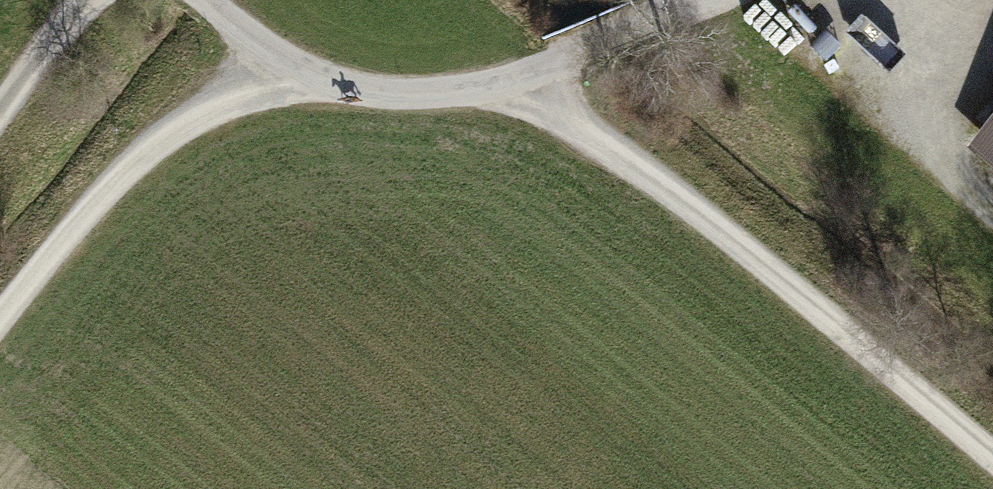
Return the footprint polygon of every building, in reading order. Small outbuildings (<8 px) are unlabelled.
[(992,128),(992,94),(976,114),(992,128)]
